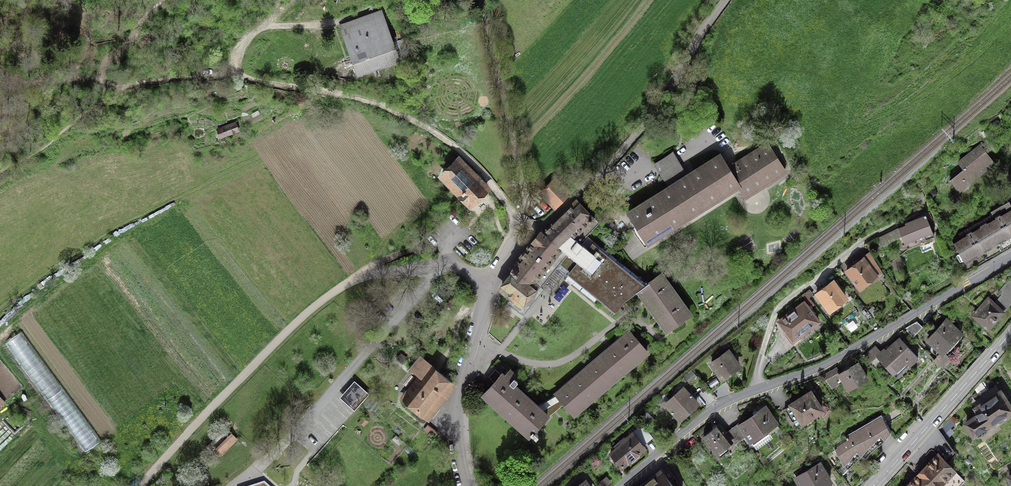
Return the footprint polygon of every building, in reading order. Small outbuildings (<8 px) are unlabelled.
[(349,22),(340,26),(352,60),(357,74),(358,74),(357,72),(397,58),(397,60),(398,59),(381,11),(372,14),(373,18),(350,26),(349,22)] [(235,123),(217,129),(220,137),(238,131),(235,123)] [(637,227),(646,240),(737,183),(745,196),(785,171),(768,144),(729,169),(720,155),(687,176),(672,152),(666,156),(660,160),(653,163),(669,188),(628,213),(634,222),(632,223),(636,228),(637,227)] [(993,162),(980,145),(958,162),(964,169),(950,180),(958,189),(977,174),(993,162)] [(444,178),(470,204),(486,188),(479,180),(481,178),(477,173),(475,175),(459,160),(445,174),(444,173),(441,176),(444,178)] [(541,193),(556,208),(570,194),(555,180),(541,193)] [(1009,200),(991,211),(994,217),(954,240),(966,260),(980,252),(986,261),(1010,246),(1010,237),(1010,235),(1010,234),(1010,204),(1009,200)] [(615,308),(617,310),(625,300),(638,290),(647,284),(594,241),(588,249),(580,242),(599,223),(578,201),(544,234),(541,231),(509,272),(513,275),(501,289),(514,298),(510,303),(523,312),(542,289),(540,288),(562,262),(571,269),(569,273),(614,309),(615,308)] [(934,236),(925,215),(905,223),(906,225),(898,228),(879,237),(881,244),(900,234),(904,243),(923,234),(926,239),(934,236)] [(881,270),(871,255),(865,260),(863,258),(847,270),(859,287),(881,270)] [(660,274),(647,284),(638,290),(645,299),(643,300),(646,303),(647,302),(659,318),(658,319),(660,322),(661,322),(668,331),(689,315),(660,274)] [(1010,279),(994,298),(995,298),(992,302),(988,299),(974,315),(977,317),(974,320),(979,324),(981,321),(988,327),(995,320),(999,320),(1002,317),(1001,314),(1010,302),(1010,279)] [(845,297),(833,281),(817,293),(829,310),(845,297)] [(804,303),(779,321),(793,340),(817,321),(804,303)] [(961,333),(946,320),(928,339),(943,352),(961,333)] [(923,327),(917,321),(904,328),(913,337),(923,327)] [(564,404),(573,415),(647,351),(630,332),(620,340),(622,343),(613,351),(561,395),(558,392),(556,394),(557,395),(537,406),(547,415),(549,417),(564,404)] [(7,343),(86,452),(102,440),(22,333),(7,343)] [(918,357),(899,337),(885,350),(884,349),(880,352),(876,356),(893,374),(906,362),(909,365),(918,357)] [(398,345),(394,341),(381,350),(391,359),(398,345)] [(876,356),(880,352),(874,346),(863,356),(869,363),(876,356)] [(738,365),(728,351),(711,363),(722,377),(738,365)] [(405,397),(429,416),(454,384),(431,365),(430,365),(420,357),(410,368),(418,374),(414,378),(418,381),(405,397)] [(840,374),(849,390),(867,379),(858,363),(840,373),(836,367),(822,375),(832,388),(838,384),(834,377),(840,374)] [(483,393),(530,434),(531,433),(536,438),(538,435),(533,431),(547,415),(537,406),(534,408),(522,397),(507,385),(510,382),(513,385),(518,380),(514,377),(515,375),(510,370),(504,376),(495,368),(488,376),(494,381),(483,393)] [(369,394),(354,381),(346,390),(361,403),(369,394)] [(697,403),(683,388),(666,404),(679,419),(697,403)] [(821,409),(810,392),(784,408),(792,421),(800,417),(802,421),(807,422),(812,418),(813,414),(821,409)] [(975,413),(977,416),(966,423),(973,434),(978,435),(987,430),(988,425),(995,420),(997,423),(1006,417),(1004,414),(1010,409),(1000,392),(976,408),(975,413)] [(770,432),(779,426),(765,407),(740,425),(738,423),(732,428),(741,440),(747,435),(751,441),(767,429),(770,432)] [(891,431),(881,414),(844,436),(846,439),(833,447),(843,463),(848,468),(861,455),(865,459),(866,458),(866,457),(891,431)] [(652,437),(642,424),(625,439),(624,438),(620,441),(622,443),(610,453),(623,467),(646,448),(643,445),(652,437)] [(726,433),(719,424),(704,437),(716,452),(732,440),(735,444),(741,440),(732,428),(726,433)] [(225,441),(216,452),(220,456),(230,445),(225,441)] [(938,454),(930,462),(930,461),(921,471),(909,484),(910,485),(959,485),(965,480),(938,454)] [(662,461),(632,485),(674,485),(669,481),(674,477),(662,461)] [(819,462),(796,477),(801,485),(821,485),(830,480),(819,462)]
